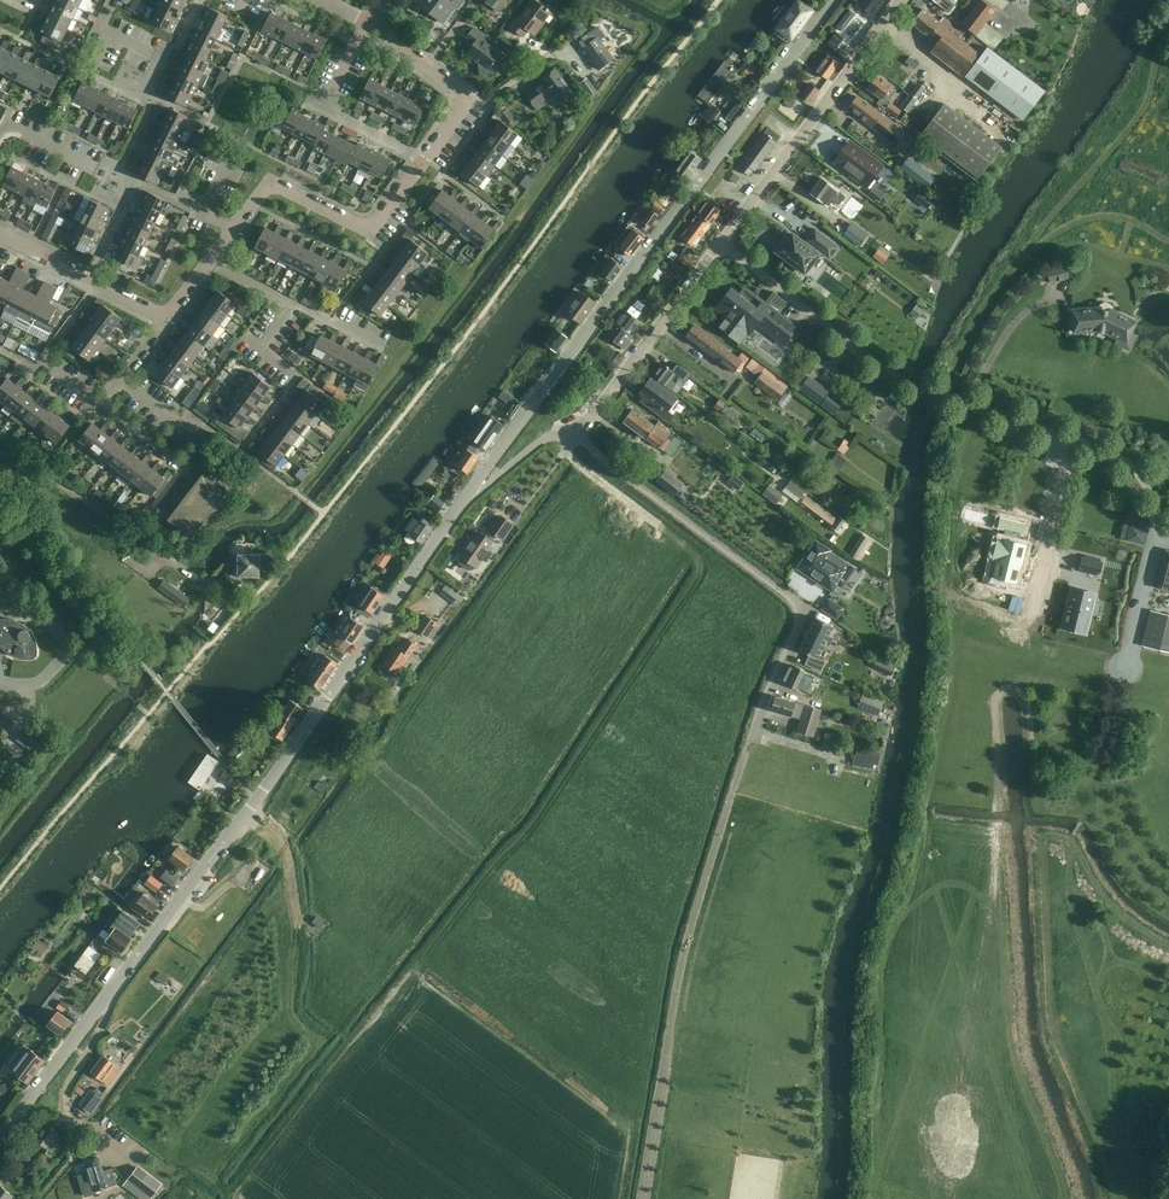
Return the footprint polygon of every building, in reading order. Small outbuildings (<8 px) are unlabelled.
[(58,0),(54,7),(53,9),(73,19),(79,7),(64,0),(57,0),(58,0)] [(140,1),(138,0),(134,0),(131,6),(136,8),(140,1)] [(159,11),(177,20),(183,9),(166,0),(165,0),(159,11)] [(183,9),(187,0),(166,0),(183,9)] [(416,2),(444,23),(456,7),(458,9),(464,1),(463,0),(418,0),(416,2)] [(498,11),(502,10),(505,7),(504,2),(501,0),(483,0),(498,11)] [(880,0),(863,0),(859,5),(870,13),(880,0)] [(942,7),(949,12),(955,5),(948,0),(933,0),(942,7)] [(962,24),(976,35),(975,36),(978,38),(989,47),(993,50),(1001,40),(1003,37),(985,23),(995,10),(982,0),(981,0),(978,4),(971,12),(962,24)] [(963,6),(968,10),(975,2),(973,0),(968,0),(963,6)] [(533,35),(549,13),(533,1),(518,22),(515,20),(510,27),(524,37),(528,31),(533,35)] [(53,9),(54,7),(45,2),(45,8),(52,12),(48,18),(48,20),(67,30),(73,19),(53,9)] [(800,3),(779,28),(790,37),(803,20),(805,22),(811,14),(809,13),(810,11),(804,6),(800,3)] [(209,7),(204,19),(222,28),(228,17),(209,7)] [(153,8),(148,19),(154,22),(166,28),(172,31),(177,20),(159,11),(153,8)] [(939,22),(922,8),(911,23),(936,44),(931,51),(962,75),(979,53),(949,29),(953,25),(943,17),(939,22)] [(849,9),(835,27),(841,32),(855,14),(849,9)] [(271,12),(262,31),(273,36),(282,18),(271,12)] [(39,13),(39,19),(46,23),(42,32),(44,33),(40,41),(48,45),(52,37),(60,41),(62,42),(68,45),(74,33),(67,30),(48,20),(48,18),(39,13)] [(90,14),(88,19),(95,22),(97,17),(90,14)] [(282,18),(273,36),(273,37),(284,42),(292,26),(294,24),(283,18),(282,18)] [(203,19),(198,30),(216,39),(217,39),(222,42),(227,31),(228,31),(222,28),(204,19),(203,19)] [(292,26),(284,42),(295,48),(304,29),(294,24),(292,26)] [(594,26),(589,30),(595,38),(600,34),(594,26)] [(480,75),(496,73),(494,61),(501,52),(489,44),(491,41),(474,28),(465,39),(473,45),(467,53),(478,61),(480,75)] [(304,29),(295,48),(306,53),(315,34),(305,29),(304,29)] [(198,30),(192,41),(211,50),(216,39),(198,30)] [(245,30),(242,38),(247,40),(250,33),(245,30)] [(595,38),(590,32),(576,42),(581,50),(583,49),(598,70),(614,58),(598,36),(595,38)] [(842,56),(852,44),(836,32),(827,44),(842,56)] [(315,34),(306,53),(317,59),(327,40),(326,40),(316,35),(315,34)] [(241,38),(238,45),(243,47),(246,41),(247,40),(242,38),(241,38)] [(4,48),(6,50),(10,41),(5,41),(1,47),(0,47),(0,56),(4,48)] [(187,52),(190,53),(206,61),(211,51),(211,50),(192,41),(187,52)] [(17,55),(21,47),(16,46),(12,53),(6,50),(4,48),(0,56),(0,72),(5,74),(15,54),(17,55)] [(1022,120),(1045,91),(987,47),(965,76),(1022,120)] [(171,57),(176,60),(180,53),(175,50),(171,57)] [(26,60),(29,61),(33,52),(27,52),(24,59),(17,55),(15,54),(5,74),(16,80),(26,60)] [(234,52),(230,60),(235,62),(239,55),(234,52)] [(209,62),(206,61),(190,53),(185,64),(203,74),(209,62)] [(261,61),(263,56),(256,53),(253,57),(261,61)] [(828,79),(840,63),(828,55),(816,71),(828,79)] [(263,56),(261,61),(268,65),(270,60),(263,56)] [(37,65),(40,66),(44,57),(38,57),(35,64),(29,61),(26,60),(16,80),(27,85),(37,65)] [(173,67),(176,60),(171,57),(167,64),(173,67)] [(230,61),(227,67),(232,69),(235,63),(235,62),(230,60),(230,61)] [(742,66),(750,72),(754,75),(758,70),(754,67),(755,66),(747,60),(742,66)] [(735,68),(724,61),(697,96),(708,103),(735,68)] [(48,71),(51,72),(55,63),(50,63),(46,70),(40,66),(37,65),(27,85),(38,91),(48,71)] [(185,64),(179,75),(198,85),(203,87),(208,76),(203,74),(185,64)] [(283,72),(285,67),(278,64),(276,69),(283,72)] [(285,67),(283,72),(290,76),(292,71),(285,67)] [(48,71),(38,91),(50,97),(58,80),(61,81),(67,69),(61,69),(57,75),(51,72),(48,71)] [(220,72),(220,73),(227,78),(228,76),(230,73),(222,69),(220,72)] [(566,98),(573,93),(555,69),(542,78),(545,82),(526,95),(537,110),(545,104),(543,102),(553,95),(559,103),(560,102),(562,102),(563,102),(564,101),(565,100),(566,99),(566,98)] [(160,79),(165,82),(169,75),(164,72),(160,79)] [(192,95),(198,85),(179,75),(174,86),(192,95)] [(305,83),(307,78),(300,75),(298,79),(305,83)] [(888,104),(887,103),(896,90),(877,75),(867,88),(880,98),(876,103),(896,118),(901,111),(889,103),(888,104)] [(591,95),(597,90),(587,78),(581,83),(591,95)] [(162,89),(165,82),(160,79),(156,86),(162,89)] [(371,103),(381,85),(369,79),(360,98),(371,103)] [(85,106),(94,88),(83,82),(74,100),(85,106)] [(810,103),(813,99),(819,91),(809,84),(801,95),(810,103)] [(381,85),(371,103),(382,109),(391,90),(381,85)] [(187,107),(192,95),(174,86),(168,97),(187,107)] [(96,111),(105,93),(94,88),(85,106),(96,111)] [(391,90),(382,109),(393,114),(403,96),(392,90),(391,90)] [(107,117),(116,99),(105,93),(96,111),(107,117)] [(403,96),(393,114),(404,119),(414,101),(408,98),(403,96)] [(783,103),(790,108),(795,101),(788,96),(783,103)] [(905,133),(857,96),(848,108),(889,140),(888,142),(894,147),(897,144),(904,150),(911,155),(920,144),(913,139),(905,133)] [(723,104),(723,105),(727,109),(728,108),(733,101),(729,97),(723,104)] [(118,123),(127,104),(116,99),(107,117),(118,123)] [(414,101),(404,119),(405,120),(408,121),(416,125),(425,106),(414,101)] [(978,178),(1002,147),(944,103),(920,134),(978,178)] [(127,104),(118,123),(129,128),(138,110),(127,104)] [(362,113),(364,108),(357,104),(355,109),(362,113)] [(711,106),(702,117),(710,124),(720,111),(712,104),(711,106)] [(153,113),(158,116),(161,109),(156,106),(153,113)] [(172,109),(166,120),(185,130),(191,133),(197,121),(191,118),(172,109)] [(294,134),(303,115),(292,110),(283,128),(294,134)] [(508,124),(513,120),(506,111),(501,115),(508,124)] [(377,120),(379,115),(372,112),(369,117),(377,120)] [(154,123),(158,116),(153,113),(149,120),(154,123)] [(493,131),(510,144),(518,134),(503,122),(505,121),(495,113),(492,117),(499,123),(494,129),(493,131)] [(305,139),(314,121),(303,115),(294,134),(305,139)] [(379,115),(377,120),(384,124),(386,119),(379,115)] [(334,127),(336,122),(329,118),(327,123),(334,127)] [(179,140),(185,130),(166,120),(161,131),(179,140)] [(316,145),(324,129),(326,126),(314,121),(305,139),(316,144),(316,145)] [(73,131),(75,126),(68,122),(65,127),(73,131)] [(399,131),(401,126),(394,123),(392,128),(399,131)] [(493,131),(494,129),(487,124),(484,128),(491,133),(486,139),(485,142),(502,155),(510,144),(493,131)] [(349,134),(351,129),(344,125),(342,131),(349,134)] [(75,126),(73,131),(80,134),(82,129),(75,126)] [(401,126),(399,131),(406,134),(408,129),(401,126)] [(755,170),(780,136),(768,127),(743,160),(744,162),(739,168),(748,175),(753,168),(755,170)] [(142,135),(147,138),(150,131),(145,128),(142,135)] [(326,154),(335,135),(324,129),(316,145),(316,144),(314,148),(326,154)] [(351,129),(349,134),(356,138),(359,133),(351,129)] [(174,152),(179,140),(161,131),(155,142),(174,152)] [(94,142),(97,137),(90,133),(87,138),(94,142)] [(485,142),(486,139),(479,134),(476,138),(483,143),(478,150),(477,152),(495,165),(502,155),(485,142)] [(143,145),(147,138),(142,135),(138,142),(143,145)] [(337,159),(346,140),(335,135),(326,154),(337,159)] [(97,137),(94,142),(102,145),(104,140),(97,137)] [(356,146),(346,140),(337,159),(348,165),(349,161),(356,146)] [(168,163),(174,152),(155,142),(150,153),(168,163)] [(262,146),(271,151),(273,147),(264,143),(262,146)] [(356,146),(349,161),(360,167),(369,148),(358,143),(356,146)] [(119,148),(115,146),(112,144),(109,149),(117,153),(119,148)] [(477,152),(478,150),(471,144),(468,148),(475,154),(471,160),(470,160),(469,162),(487,176),(495,165),(477,152)] [(840,154),(833,163),(834,164),(835,162),(854,177),(853,178),(866,188),(873,178),(877,173),(883,165),(858,146),(852,154),(844,148),(843,147),(839,152),(840,154)] [(278,156),(281,151),(273,148),(271,152),(278,156)] [(360,167),(357,173),(367,178),(370,172),(371,172),(380,154),(369,148),(360,167)] [(130,157),(136,160),(139,153),(134,150),(130,157)] [(687,178),(701,159),(690,151),(676,170),(687,178)] [(173,165),(168,163),(150,153),(144,164),(163,174),(168,176),(173,165)] [(380,154),(371,172),(383,178),(392,159),(380,154)] [(293,164),(295,159),(288,155),(286,160),(293,164)] [(469,162),(470,160),(464,155),(460,159),(467,164),(461,173),(479,186),(483,189),(490,179),(486,176),(487,176),(469,162)] [(138,161),(136,160),(130,157),(127,164),(132,167),(134,164),(136,165),(138,161)] [(908,157),(900,168),(916,181),(925,170),(908,157)] [(540,158),(536,164),(540,166),(542,168),(546,162),(544,161),(540,158)] [(295,159),(293,164),(300,167),(302,162),(295,159)] [(311,161),(307,170),(314,173),(318,165),(311,161)] [(157,185),(163,174),(144,164),(139,175),(157,185)] [(14,190),(23,172),(12,166),(3,185),(14,190)] [(533,169),(528,175),(532,178),(534,179),(538,173),(536,172),(533,169)] [(183,171),(174,179),(181,183),(186,172),(183,171)] [(25,196),(34,178),(23,172),(14,190),(25,196)] [(736,183),(740,177),(734,173),(729,179),(736,183)] [(36,201),(45,183),(34,178),(25,196),(22,202),(33,207),(36,201)] [(523,179),(519,183),(525,188),(526,189),(529,185),(530,184),(523,179)] [(838,205),(844,197),(821,180),(810,194),(827,207),(832,200),(838,205)] [(350,188),(348,191),(355,195),(355,194),(357,190),(356,189),(358,185),(352,182),(350,186),(351,186),(350,188)] [(33,207),(32,209),(43,215),(47,207),(48,207),(57,189),(45,183),(36,201),(33,207)] [(348,191),(351,186),(343,183),(341,188),(348,191)] [(453,198),(455,199),(460,192),(456,189),(451,196),(442,190),(429,207),(440,216),(453,198)] [(516,190),(512,195),(517,199),(518,199),(522,194),(521,193),(516,190)] [(927,208),(933,200),(922,190),(915,199),(927,208)] [(61,199),(66,201),(70,194),(65,191),(61,199)] [(142,202),(142,203),(161,212),(166,201),(148,191),(142,202)] [(870,191),(867,195),(877,203),(882,196),(880,194),(877,197),(870,191)] [(370,201),(372,198),(365,194),(363,198),(363,199),(370,202),(370,201)] [(463,206),(465,207),(471,200),(466,197),(461,204),(455,199),(453,198),(440,216),(450,223),(463,206)] [(63,208),(66,201),(61,199),(58,206),(63,208)] [(85,211),(104,220),(110,209),(91,200),(85,211)] [(656,201),(651,207),(659,212),(664,207),(656,201)] [(697,215),(710,224),(720,210),(708,201),(697,215)] [(142,203),(137,214),(148,220),(155,223),(161,212),(142,203)] [(474,214),(476,215),(481,208),(477,205),(472,212),(465,207),(463,206),(450,223),(460,231),(474,214)] [(506,205),(501,211),(506,215),(507,215),(511,209),(510,209),(506,205)] [(4,210),(2,215),(9,219),(12,214),(4,210)] [(650,210),(642,222),(649,227),(658,215),(650,210)] [(98,232),(104,220),(85,211),(80,222),(98,232)] [(57,219),(59,216),(54,213),(50,221),(55,224),(57,219)] [(484,221),(486,223),(491,216),(487,213),(482,220),(476,215),(474,214),(460,231),(471,239),(484,221)] [(149,234),(155,223),(136,214),(131,225),(149,234)] [(182,231),(189,217),(184,215),(176,229),(182,231)] [(414,215),(409,222),(416,227),(421,221),(414,215)] [(694,246),(710,224),(697,215),(681,236),(694,246)] [(24,226),(26,221),(19,218),(17,222),(24,226)] [(26,221),(24,226),(31,230),(34,225),(26,221)] [(47,228),(55,232),(58,225),(55,224),(50,221),(47,228)] [(484,221),(471,239),(481,247),(495,230),(496,231),(501,224),(497,221),(492,227),(486,223),(484,221)] [(93,243),(98,232),(80,222),(74,234),(93,243)] [(144,246),(149,234),(131,225),(125,236),(144,246)] [(257,244),(255,247),(256,248),(266,253),(277,233),(277,234),(279,234),(284,227),(279,225),(275,232),(265,227),(257,244)] [(858,235),(849,227),(844,234),(859,246),(861,243),(864,240),(868,234),(862,230),(858,235)] [(838,246),(815,229),(806,241),(809,243),(807,245),(793,234),(785,244),(782,243),(776,251),(804,273),(820,252),(829,259),(838,246)] [(277,233),(266,253),(267,253),(279,259),(289,240),(291,241),(295,233),(290,230),(286,238),(279,234),(277,234),(277,233)] [(630,256),(640,243),(643,238),(632,230),(619,247),(630,256)] [(405,232),(402,236),(408,241),(409,242),(408,243),(404,248),(402,251),(420,264),(420,263),(428,253),(423,249),(418,245),(411,239),(412,238),(412,237),(408,234),(405,232)] [(88,253),(93,243),(74,234),(69,244),(88,253)] [(138,257),(144,246),(125,236),(120,247),(138,257)] [(300,246),(303,247),(307,239),(302,236),(298,244),(291,241),(289,240),(279,259),(290,265),(300,246)] [(169,244),(174,247),(178,239),(172,237),(170,241),(169,244)] [(312,252),(314,253),(318,245),(314,242),(309,250),(303,247),(300,246),(290,265),(302,271),(312,252)] [(397,243),(394,247),(401,252),(396,258),(395,260),(413,274),(420,264),(402,251),(404,248),(397,243)] [(171,254),(174,247),(169,244),(165,251),(171,254)] [(446,250),(446,251),(451,255),(451,254),(455,250),(449,246),(446,250)] [(133,267),(138,257),(120,247),(114,258),(133,267)] [(324,258),(326,259),(330,251),(325,248),(321,256),(314,253),(312,252),(302,271),(313,277),(324,258)] [(872,256),(878,261),(884,253),(878,248),(872,256)] [(395,260),(396,258),(389,253),(386,257),(393,262),(388,269),(387,271),(405,284),(413,274),(395,260)] [(335,263),(337,265),(341,257),(337,254),(332,262),(326,259),(324,258),(313,277),(325,283),(335,263)] [(460,254),(456,259),(460,262),(464,257),(460,254)] [(681,254),(674,263),(686,273),(688,272),(694,263),(681,254)] [(611,281),(622,266),(611,258),(600,272),(599,274),(609,282),(610,280),(611,281)] [(158,266),(163,269),(167,261),(162,259),(158,266)] [(335,263),(325,283),(337,289),(347,270),(349,271),(353,263),(348,260),(344,268),(337,265),(335,263)] [(387,271),(388,269),(382,263),(378,267),(385,273),(381,279),(379,281),(397,294),(405,284),(387,271)] [(787,265),(784,270),(791,274),(794,270),(787,265)] [(151,277),(150,279),(156,282),(157,279),(159,275),(160,275),(163,269),(158,266),(154,273),(153,272),(151,276),(151,277)] [(258,270),(251,266),(248,273),(255,276),(258,270)] [(1050,283),(1069,278),(1066,266),(1047,271),(1050,283)] [(0,284),(0,300),(7,304),(23,270),(17,267),(11,279),(10,282),(3,278),(0,284)] [(261,279),(264,272),(259,269),(255,276),(261,279)] [(4,309),(3,310),(4,310),(17,317),(30,292),(23,289),(31,274),(24,271),(23,270),(7,304),(4,309)] [(379,281),(381,279),(374,274),(371,278),(377,283),(373,289),(371,291),(389,305),(397,294),(379,281)] [(145,276),(143,282),(153,287),(156,282),(150,279),(145,276)] [(30,292),(17,317),(31,324),(50,284),(44,281),(37,296),(30,292)] [(210,301),(228,314),(236,304),(219,291),(220,289),(213,283),(209,288),(216,293),(212,299),(210,301)] [(50,284),(31,324),(49,333),(50,334),(55,325),(56,326),(60,318),(58,317),(61,312),(56,310),(57,306),(50,303),(58,288),(52,285),(50,284)] [(371,291),(373,289),(366,284),(363,288),(370,294),(363,302),(381,315),(389,305),(371,291)] [(732,287),(715,309),(725,316),(718,326),(741,343),(747,335),(749,336),(757,326),(762,319),(789,340),(793,334),(799,327),(777,311),(769,304),(756,294),(755,295),(754,297),(744,290),(741,294),(739,293),(739,292),(732,287)] [(580,322),(595,302),(581,292),(566,312),(580,322)] [(210,301),(212,299),(205,294),(202,298),(209,303),(204,309),(202,311),(220,325),(228,314),(210,301)] [(657,312),(661,306),(666,300),(660,295),(651,307),(657,312)] [(307,304),(307,305),(312,307),(316,299),(311,296),(310,299),(307,304)] [(775,296),(769,303),(779,311),(784,303),(775,296)] [(104,322),(114,329),(122,318),(104,305),(105,303),(98,298),(95,302),(102,307),(97,313),(96,315),(104,322)] [(403,299),(400,303),(405,307),(408,304),(403,299)] [(252,307),(258,311),(262,305),(256,301),(252,307)] [(195,306),(194,308),(201,314),(196,320),(195,322),(194,322),(212,335),(213,335),(218,339),(225,329),(220,325),(202,311),(204,309),(197,304),(195,306)] [(916,304),(910,313),(917,318),(920,314),(923,309),(916,304)] [(626,311),(617,324),(633,336),(643,324),(637,319),(636,319),(641,312),(632,305),(631,306),(627,312),(626,311)] [(96,315),(97,313),(91,308),(87,313),(94,318),(89,324),(88,326),(95,331),(106,339),(114,329),(104,322),(96,315)] [(1078,310),(1072,311),(1073,331),(1098,330),(1105,331),(1126,341),(1135,323),(1113,312),(1097,309),(1078,310)] [(194,322),(196,320),(189,315),(186,319),(193,324),(188,330),(187,332),(205,346),(212,335),(194,322)] [(88,326),(89,324),(83,319),(80,323),(86,328),(82,334),(80,336),(98,350),(106,339),(95,331),(88,326)] [(616,324),(607,336),(624,348),(633,336),(617,324),(616,324)] [(187,332),(188,330),(181,325),(178,329),(185,335),(180,341),(179,343),(197,356),(205,346),(187,332)] [(713,357),(722,346),(694,325),(686,336),(713,357)] [(814,325),(806,337),(817,345),(826,333),(814,325)] [(82,334),(75,329),(72,333),(78,339),(72,347),(90,360),(98,350),(80,336),(82,334)] [(136,329),(132,335),(136,338),(141,332),(136,329)] [(555,352),(567,337),(556,329),(545,343),(555,352)] [(311,334),(304,347),(312,351),(311,355),(322,360),(332,341),(335,342),(339,334),(334,332),(330,340),(321,335),(319,339),(311,334)] [(131,334),(127,339),(133,343),(137,339),(136,338),(132,335),(131,334)] [(179,343),(180,341),(173,335),(170,340),(177,345),(173,351),(171,353),(183,362),(189,366),(197,356),(179,343)] [(232,350),(239,340),(234,336),(227,345),(232,350)] [(16,338),(12,345),(11,349),(12,349),(16,351),(17,348),(21,341),(16,338)] [(332,341),(322,360),(323,361),(325,362),(334,367),(344,347),(346,348),(351,340),(346,338),(342,346),(335,342),(332,341)] [(128,340),(122,347),(128,351),(131,347),(133,344),(128,340)] [(356,353),(358,354),(362,346),(357,344),(353,352),(346,348),(344,347),(334,367),(346,373),(356,353)] [(171,353),(173,351),(166,346),(162,350),(169,355),(165,362),(163,364),(181,377),(189,366),(183,362),(171,353)] [(722,346),(713,357),(734,373),(736,370),(739,372),(750,359),(742,353),(738,357),(722,346)] [(289,349),(285,354),(292,359),(292,360),(295,362),(299,357),(296,354),(289,349)] [(367,359),(370,360),(374,352),(369,350),(365,358),(358,354),(356,353),(346,373),(357,379),(366,362),(367,359)] [(614,370),(625,356),(620,352),(608,366),(614,370)] [(4,371),(10,362),(0,356),(0,369),(4,371)] [(163,364),(165,362),(158,356),(155,361),(162,366),(155,374),(173,388),(181,377),(163,364)] [(366,362),(357,379),(354,385),(366,391),(369,385),(379,365),(381,366),(385,358),(381,356),(376,364),(370,360),(367,359),(366,362)] [(527,362),(523,366),(524,367),(525,368),(530,372),(539,361),(533,357),(532,356),(527,362)] [(749,362),(746,367),(752,372),(754,370),(755,368),(760,362),(753,357),(749,362)] [(662,363),(652,376),(665,385),(671,390),(679,380),(684,384),(686,381),(691,374),(674,362),(673,362),(669,368),(662,363)] [(760,375),(754,383),(778,401),(790,385),(766,367),(762,373),(760,375)] [(254,373),(246,383),(264,396),(262,399),(269,404),(272,400),(265,395),(271,386),(266,382),(254,373)] [(532,379),(528,377),(526,375),(524,377),(512,392),(523,401),(535,385),(530,382),(532,379)] [(819,404),(829,391),(808,376),(799,389),(819,404)] [(0,388),(0,400),(4,403),(18,386),(20,387),(25,380),(21,377),(16,384),(7,378),(0,388)] [(301,382),(298,386),(305,392),(300,398),(298,400),(316,413),(321,417),(329,406),(324,403),(316,396),(320,391),(311,384),(304,378),(301,382)] [(651,378),(641,392),(645,394),(651,399),(646,405),(656,412),(664,418),(669,422),(674,415),(669,411),(678,398),(651,378)] [(327,382),(323,388),(333,394),(337,387),(327,382)] [(257,405),(262,399),(264,396),(246,383),(238,394),(255,407),(254,409),(261,415),(264,410),(257,405)] [(28,393),(30,395),(36,388),(32,385),(26,392),(20,387),(18,386),(4,403),(15,411),(28,393)] [(194,387),(189,393),(196,398),(200,392),(194,387)] [(333,396),(336,398),(344,402),(348,394),(337,389),(333,396)] [(503,390),(498,397),(511,406),(516,399),(503,390)] [(298,400),(300,398),(293,392),(290,397),(297,402),(292,408),(291,410),(308,424),(316,413),(298,400)] [(16,412),(13,417),(20,423),(23,418),(25,419),(39,402),(41,403),(46,396),(42,393),(37,400),(30,395),(28,393),(15,411),(16,412)] [(238,394),(230,404),(248,418),(247,420),(253,425),(256,421),(249,415),(254,409),(255,407),(238,394)] [(720,412),(726,404),(719,399),(713,407),(720,412)] [(198,403),(193,409),(196,411),(203,417),(210,408),(200,400),(198,403)] [(39,402),(25,419),(35,427),(49,410),(49,409),(49,410),(51,411),(57,404),(52,401),(47,408),(41,403),(39,402)] [(291,410),(292,408),(285,403),(282,407),(289,412),(284,419),(283,421),(300,434),(308,424),(291,410)] [(248,418),(230,404),(222,415),(216,422),(241,441),(249,432),(242,426),(247,420),(248,418)] [(722,412),(737,423),(742,417),(727,405),(722,412)] [(49,410),(35,427),(36,427),(46,435),(60,417),(62,419),(67,412),(63,409),(57,416),(51,411),(49,410),(49,409),(49,410)] [(624,420),(623,422),(628,426),(626,429),(637,437),(639,434),(646,439),(658,448),(664,452),(664,453),(665,452),(667,450),(676,437),(670,433),(657,424),(654,427),(632,410),(631,411),(628,412),(623,418),(624,420)] [(283,421),(284,419),(277,413),(274,417),(281,423),(277,429),(275,431),(293,444),(300,434),(283,421)] [(60,417),(46,435),(57,443),(70,426),(72,427),(77,420),(73,416),(68,423),(62,419),(60,417)] [(486,450),(498,433),(504,425),(491,416),(479,434),(474,430),(468,437),(486,450)] [(743,417),(740,422),(749,429),(753,425),(743,417)] [(103,431),(105,432),(110,425),(106,422),(101,429),(92,423),(79,440),(89,448),(103,431)] [(275,431),(277,429),(269,424),(266,428),(273,433),(269,439),(267,441),(285,455),(293,444),(275,431)] [(754,428),(750,434),(762,443),(766,437),(754,428)] [(176,443),(183,433),(178,429),(170,438),(176,443)] [(113,439),(115,440),(121,433),(116,430),(111,437),(105,432),(103,431),(89,448),(100,456),(113,439)] [(183,433),(176,443),(182,447),(189,438),(183,433)] [(262,434),(259,438),(266,444),(259,452),(276,465),(277,466),(285,455),(267,441),(269,439),(262,434)] [(0,442),(0,444),(4,447),(9,440),(4,436),(0,442)] [(124,447),(126,448),(131,441),(127,438),(121,445),(115,440),(113,439),(100,456),(110,464),(124,447)] [(837,450),(844,454),(851,443),(844,439),(837,450)] [(467,449),(456,465),(459,467),(468,473),(479,458),(475,454),(476,452),(479,448),(471,442),(468,447),(467,449)] [(9,443),(6,447),(12,451),(15,447),(9,443)] [(134,455),(136,456),(141,449),(137,446),(132,453),(126,448),(124,447),(110,464),(120,472),(134,455)] [(839,469),(846,459),(836,453),(829,463),(839,469)] [(144,462),(146,464),(152,457),(148,454),(142,461),(136,456),(134,455),(120,472),(116,477),(127,485),(131,480),(144,462)] [(43,455),(36,463),(45,469),(51,461),(43,455)] [(439,462),(432,457),(412,484),(419,489),(439,462)] [(154,470),(157,472),(162,465),(158,462),(152,469),(146,464),(144,462),(131,480),(141,488),(154,470)] [(301,468),(295,475),(303,481),(308,474),(301,468)] [(154,470),(141,488),(152,496),(165,479),(167,480),(172,473),(168,469),(163,477),(157,472),(154,470)] [(445,470),(441,475),(447,479),(451,475),(445,470)] [(675,494),(675,493),(682,485),(664,471),(657,480),(675,494)] [(229,490),(205,472),(169,519),(193,538),(229,490)] [(69,482),(75,486),(76,486),(82,478),(76,473),(69,482)] [(733,474),(726,482),(738,491),(745,483),(733,474)] [(790,481),(785,487),(799,498),(800,498),(805,492),(790,481)] [(97,489),(92,495),(95,497),(98,500),(99,499),(103,494),(97,489)] [(102,501),(104,503),(110,507),(111,507),(116,500),(107,494),(102,501)] [(439,511),(445,503),(434,495),(428,503),(439,511)] [(830,526),(836,518),(806,496),(800,503),(830,526)] [(489,502),(489,505),(491,508),(495,508),(497,506),(498,503),(495,500),(493,500),(489,502)] [(113,508),(113,509),(119,514),(120,512),(125,506),(122,504),(118,502),(115,507),(113,508)] [(128,508),(122,515),(128,520),(134,513),(128,508)] [(162,508),(153,520),(158,523),(166,511),(162,508)] [(961,509),(958,519),(982,525),(984,515),(961,509)] [(514,525),(501,516),(495,525),(493,523),(488,529),(504,540),(514,525)] [(837,531),(845,521),(840,517),(832,528),(837,531)] [(431,523),(423,518),(422,520),(420,520),(410,534),(408,532),(405,537),(406,541),(409,543),(413,543),(416,539),(422,543),(433,528),(429,526),(431,523)] [(996,562),(992,578),(1015,583),(1020,561),(1022,561),(1025,546),(1015,544),(1017,534),(1021,535),(1024,525),(1000,519),(998,530),(1004,531),(1002,541),(998,540),(993,561),(996,562)] [(1129,525),(1125,538),(1128,539),(1127,540),(1144,544),(1148,529),(1139,527),(1131,525),(1129,525)] [(466,546),(459,555),(461,557),(460,559),(461,564),(469,569),(474,569),(475,567),(477,569),(484,560),(486,561),(492,552),(489,550),(494,542),(480,532),(474,541),(471,539),(466,546)] [(859,561),(872,541),(868,538),(862,534),(849,555),(854,558),(859,561)] [(388,540),(382,549),(386,552),(393,543),(388,540)] [(832,591),(844,572),(824,559),(829,552),(816,543),(799,569),(832,591)] [(1156,587),(1168,591),(1168,550),(1165,550),(1156,587)] [(383,551),(375,562),(383,568),(391,556),(383,551)] [(228,552),(225,561),(226,561),(233,563),(236,554),(229,552),(228,552)] [(260,578),(261,555),(237,554),(237,577),(260,578)] [(1083,557),(1080,568),(1083,569),(1082,571),(1097,575),(1097,573),(1097,572),(1100,573),(1102,562),(1100,561),(1100,560),(1086,556),(1085,558),(1083,557)] [(184,606),(190,599),(165,580),(159,588),(184,606)] [(373,585),(359,605),(372,613),(386,594),(373,585)] [(1064,617),(1063,622),(1073,625),(1074,620),(1088,623),(1096,591),(1072,585),(1064,617)] [(828,597),(820,608),(837,619),(844,608),(828,597)] [(1150,610),(1142,645),(1168,652),(1168,615),(1150,610)] [(428,637),(438,623),(426,615),(416,629),(428,637)] [(340,635),(334,643),(336,644),(345,650),(350,643),(352,643),(363,627),(351,618),(346,627),(345,627),(340,635)] [(806,634),(798,650),(808,655),(804,664),(820,672),(826,661),(818,658),(818,657),(833,627),(814,618),(806,634)] [(16,620),(12,619),(7,619),(3,619),(0,619),(0,645),(3,649),(6,652),(12,656),(16,658),(21,659),(28,660),(35,658),(35,656),(37,655),(38,651),(38,648),(37,643),(36,640),(34,636),(32,632),(29,628),(26,626),(23,624),(16,620)] [(420,647),(408,638),(404,644),(402,642),(398,649),(394,646),(382,664),(397,675),(410,656),(409,656),(414,649),(417,651),(420,647)] [(319,690),(320,689),(337,664),(326,656),(308,682),(319,690)] [(877,658),(873,668),(890,676),(891,674),(895,666),(883,661),(877,658)] [(791,665),(783,682),(784,683),(797,689),(806,693),(814,676),(806,672),(792,665),(791,665)] [(878,716),(884,702),(863,693),(857,708),(878,716)] [(385,701),(375,696),(370,704),(379,710),(385,701)] [(771,699),(769,706),(773,711),(792,716),(793,714),(802,716),(801,719),(800,722),(797,731),(800,732),(814,736),(817,727),(821,710),(807,706),(805,705),(796,703),(777,698),(771,699)] [(282,740),(304,709),(290,699),(279,714),(281,715),(270,731),(282,740)] [(23,733),(17,740),(20,743),(28,749),(30,750),(37,741),(36,739),(35,739),(27,733),(24,731),(23,733)] [(854,756),(853,764),(873,767),(874,764),(878,765),(880,753),(875,752),(859,749),(858,753),(857,756),(854,756)] [(208,755),(189,782),(200,789),(218,761),(208,755)] [(231,806),(230,807),(231,807),(235,811),(244,799),(239,796),(233,804),(231,806)] [(185,870),(189,865),(191,864),(193,862),(193,860),(194,858),(179,846),(169,858),(185,870)] [(152,867),(149,871),(163,882),(164,880),(161,877),(162,875),(152,867)] [(172,886),(178,878),(166,869),(162,875),(161,877),(164,880),(172,886)] [(156,890),(162,882),(152,875),(146,883),(156,890)] [(136,893),(126,906),(144,919),(146,917),(149,919),(158,906),(149,900),(151,897),(145,892),(143,895),(141,897),(136,893)] [(124,952),(129,946),(127,945),(131,939),(129,938),(140,924),(124,912),(103,939),(121,952),(123,951),(124,952)] [(315,918),(311,924),(319,930),(324,924),(315,918)] [(75,965),(76,966),(78,968),(86,974),(95,963),(84,955),(84,954),(80,959),(75,965)] [(102,970),(96,966),(88,976),(94,980),(102,970)] [(162,969),(155,978),(164,985),(170,976),(162,969)] [(69,1006),(62,1000),(56,1007),(63,1013),(69,1006)] [(60,1035),(71,1022),(58,1011),(47,1025),(60,1035)] [(28,1082),(45,1060),(24,1044),(7,1066),(28,1082)] [(103,1054),(90,1071),(103,1081),(108,1085),(121,1069),(116,1064),(103,1054)] [(0,1084),(0,1093),(1,1095),(8,1092),(4,1082),(0,1084)] [(78,1086),(75,1091),(82,1095),(85,1091),(78,1086)] [(88,1093),(79,1104),(90,1112),(98,1101),(101,1097),(99,1095),(91,1089),(88,1093)] [(51,1151),(61,1139),(56,1135),(58,1133),(46,1124),(35,1139),(51,1151)] [(45,1169),(53,1159),(46,1152),(38,1163),(45,1169)] [(89,1172),(77,1175),(84,1197),(96,1193),(96,1191),(108,1187),(117,1184),(116,1180),(112,1168),(103,1171),(99,1158),(87,1162),(86,1162),(89,1172)] [(137,1166),(128,1179),(152,1197),(161,1184),(137,1166)] [(17,1198),(0,1184),(0,1198),(16,1198),(17,1198)]
